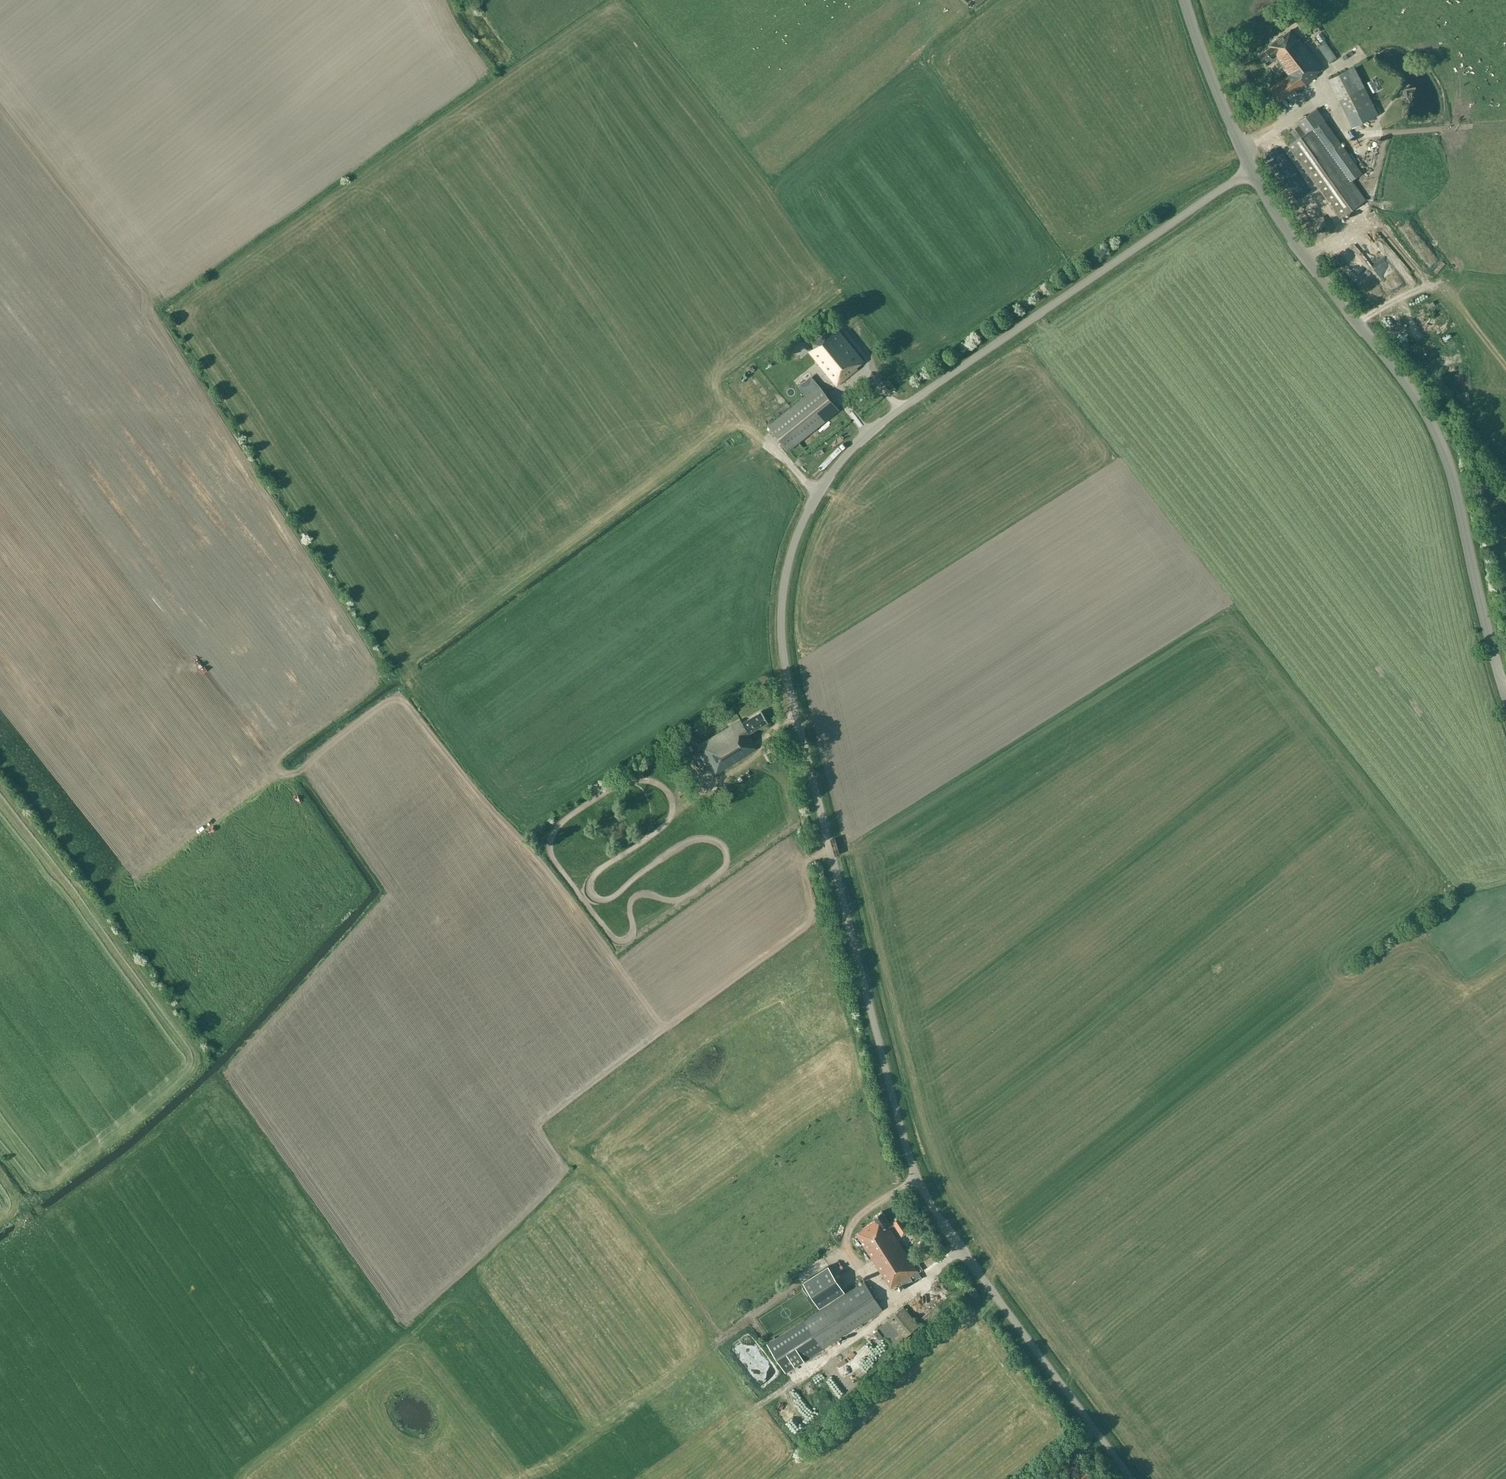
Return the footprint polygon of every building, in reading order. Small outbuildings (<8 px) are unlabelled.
[(1290,30),(1279,38),(1278,37),(1269,43),(1271,46),(1259,55),(1264,62),(1269,59),(1271,61),(1275,58),(1288,75),(1269,88),(1279,102),(1297,88),(1298,89),(1317,75),(1315,73),(1321,68),(1299,38),(1297,39),(1290,30)] [(1325,39),(1319,43),(1330,61),(1336,57),(1325,39)] [(1349,118),(1360,113),(1359,112),(1373,105),(1354,66),(1329,78),(1349,118)] [(1241,77),(1246,86),(1250,83),(1245,74),(1241,77)] [(1291,131),(1297,139),(1288,146),(1340,218),(1365,199),(1351,179),(1362,172),(1316,107),(1295,122),(1298,126),(1291,131)] [(1363,131),(1360,121),(1354,122),(1356,132),(1363,131)] [(1367,242),(1359,247),(1368,262),(1367,265),(1372,271),(1371,273),(1365,277),(1380,280),(1371,286),(1373,290),(1386,292),(1397,285),(1400,274),(1390,260),(1377,257),(1382,254),(1372,239),(1364,237),(1367,242)] [(1345,256),(1351,260),(1347,265),(1357,273),(1365,263),(1350,250),(1345,256)] [(1406,262),(1409,258),(1403,253),(1400,257),(1406,262)] [(830,321),(803,343),(819,363),(837,385),(857,368),(856,366),(863,361),(830,321)] [(884,359),(876,365),(881,372),(889,365),(884,359)] [(795,382),(806,395),(768,425),(788,450),(839,410),(818,385),(808,372),(795,382)] [(1491,492),(1497,499),(1502,495),(1496,488),(1491,492)] [(748,733),(766,721),(760,711),(741,722),(740,720),(697,745),(714,774),(755,749),(751,742),(753,740),(748,733)] [(895,1225),(901,1235),(909,1230),(900,1216),(898,1218),(896,1216),(894,1218),(895,1220),(890,1223),(882,1211),(873,1216),(875,1219),(862,1228),(863,1229),(856,1234),(891,1287),(900,1281),(904,1288),(914,1282),(913,1281),(919,1277),(920,1279),(922,1278),(917,1270),(890,1228),(895,1225)] [(834,1255),(838,1267),(846,1264),(842,1252),(834,1255)] [(845,1290),(829,1265),(803,1281),(820,1307),(845,1290)] [(883,1309),(865,1281),(767,1344),(785,1372),(883,1309)] [(969,1301),(957,1313),(964,1321),(976,1309),(969,1301)] [(904,1338),(919,1324),(903,1306),(878,1326),(894,1345),(904,1338)] [(768,1421),(761,1427),(776,1444),(783,1439),(768,1421)] [(1069,1478),(1090,1478),(1087,1476),(1090,1474),(1085,1466),(1069,1478)]
